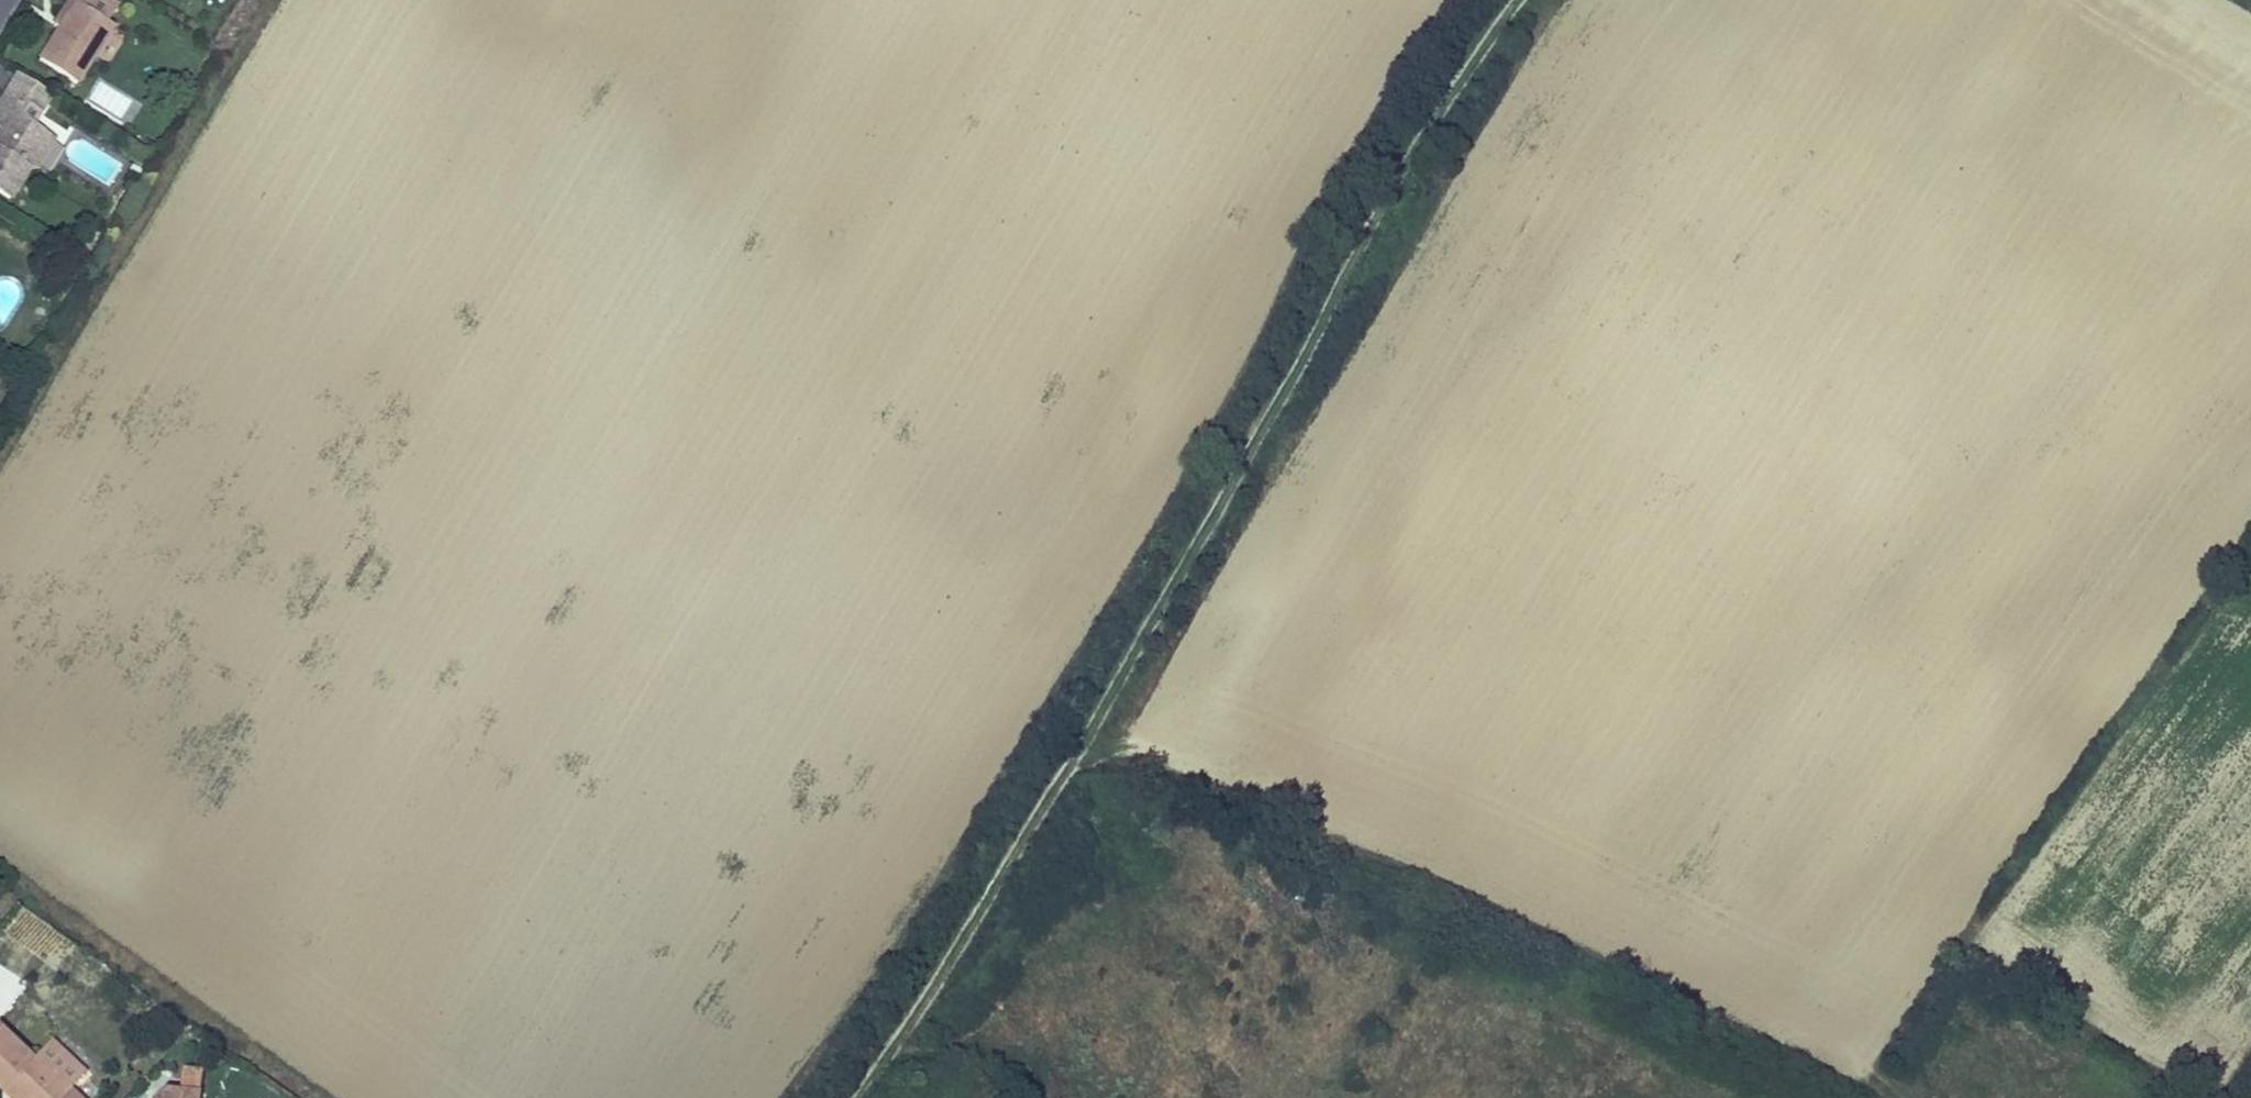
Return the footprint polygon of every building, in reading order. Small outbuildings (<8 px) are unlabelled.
[(117,24),(108,18),(119,2),(116,0),(74,0),(38,56),(80,83),(117,24)] [(55,138),(34,125),(54,93),(16,70),(0,96),(0,190),(13,198),(32,167),(39,164),(55,138)] [(0,1037),(0,1083),(12,1095),(21,1085),(34,1097),(82,1097),(77,1094),(83,1088),(48,1056),(42,1063),(6,1030),(0,1037)] [(183,1071),(182,1093),(204,1094),(205,1072),(183,1071)] [(21,1085),(12,1095),(16,1097),(34,1097),(21,1085)]
